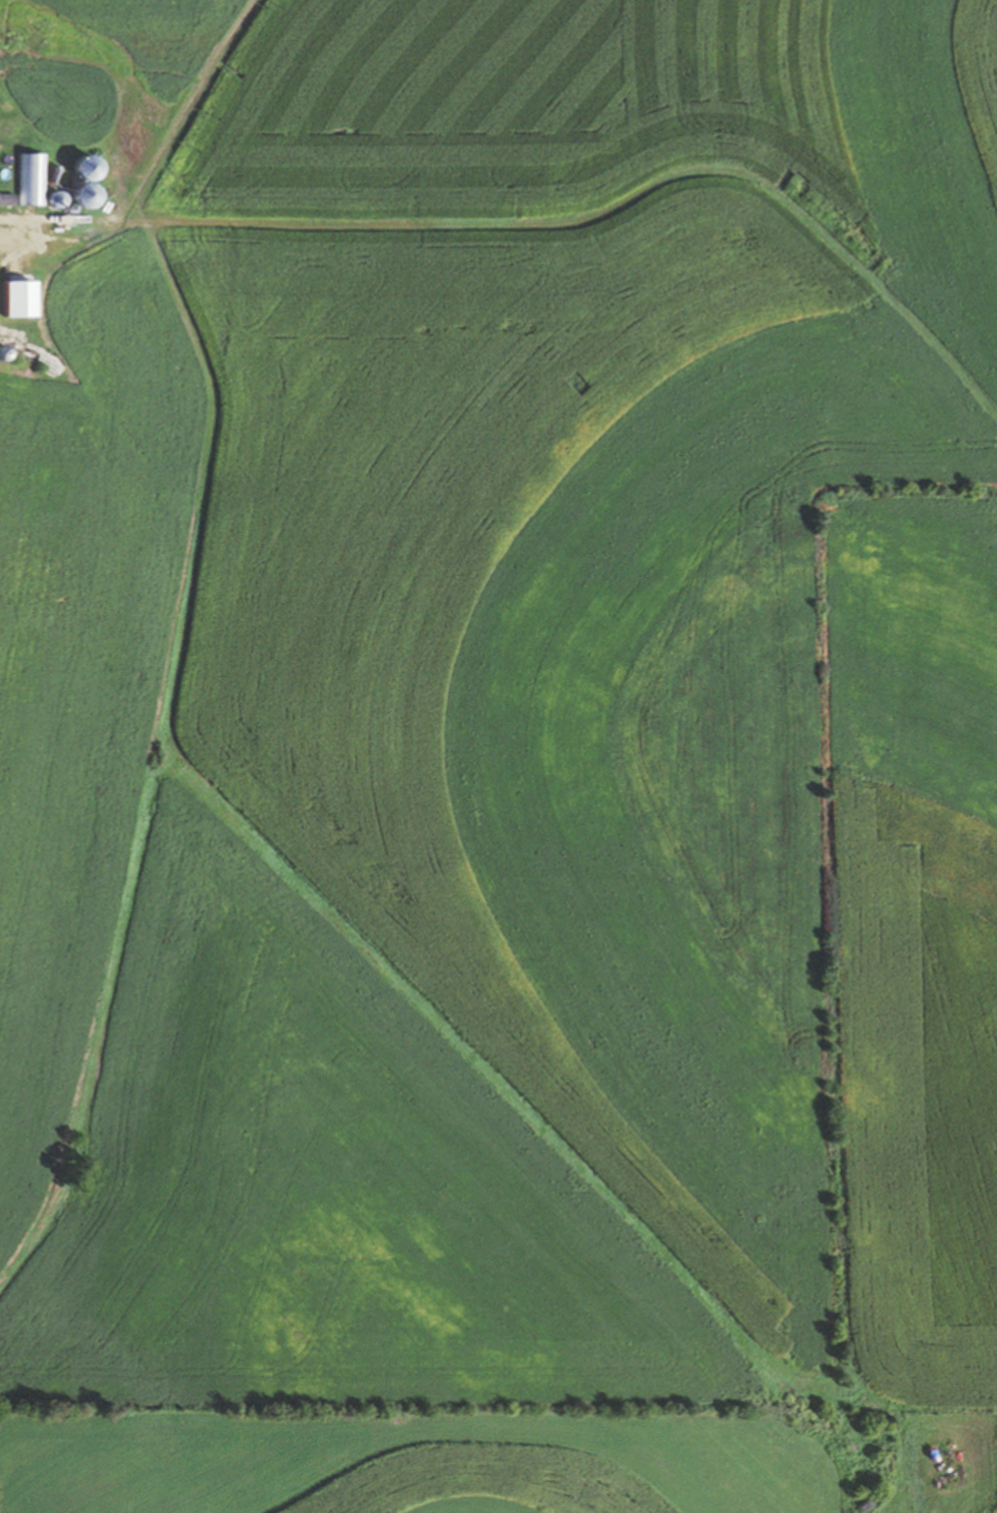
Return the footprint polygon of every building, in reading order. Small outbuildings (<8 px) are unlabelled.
[(43,152),(42,206),(17,205),(19,151),(43,152)] [(12,203),(0,203),(0,193),(12,193),(12,203)]
